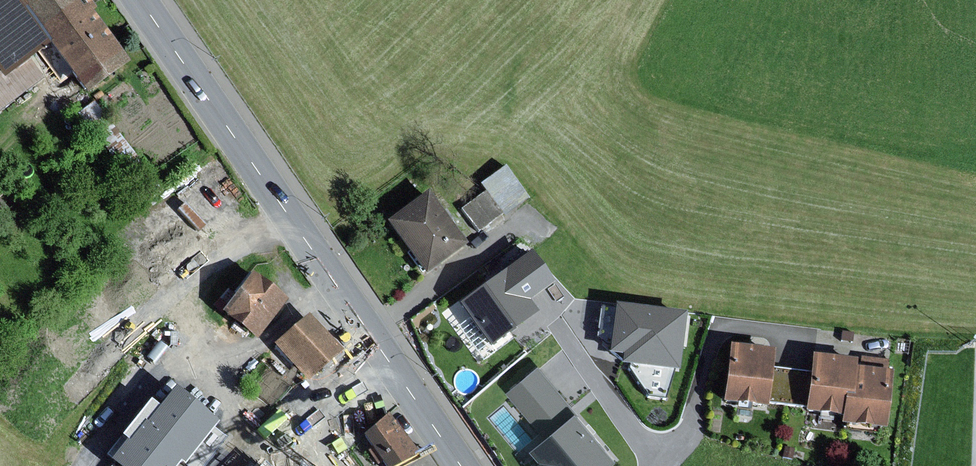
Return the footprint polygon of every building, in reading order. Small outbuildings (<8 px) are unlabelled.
[(4,63),(11,74),(29,60),(48,46),(85,95),(129,63),(91,12),(95,10),(87,0),(0,0),(0,59),(4,63)] [(0,66),(0,110),(42,78),(29,60),(11,74),(4,63),(0,66)] [(485,192),(461,208),(478,233),(528,199),(506,166),(480,184),(485,192)] [(427,191),(385,222),(425,276),(467,245),(427,191)] [(531,253),(458,305),(489,348),(537,314),(528,302),(554,284),(531,253)] [(287,300),(251,273),(220,313),(257,340),(287,300)] [(684,314),(613,305),(607,355),(621,356),(620,364),(678,371),(684,314)] [(344,350),(308,312),(271,345),(274,348),(265,357),(295,389),(305,380),(308,383),(344,350)] [(773,351),(728,345),(721,403),(766,408),(767,403),(771,368),(773,351)] [(856,360),(811,355),(809,372),(805,407),(804,412),(841,417),(840,425),(886,430),(893,372),(888,371),(860,368),(855,367),(856,360)] [(861,356),(860,368),(888,371),(889,360),(861,356)] [(574,408),(538,366),(507,392),(543,434),(574,408)] [(809,372),(771,368),(767,403),(805,407),(809,372)] [(334,369),(277,442),(307,465),(321,465),(348,432),(346,430),(371,399),(334,369)] [(109,463),(113,465),(177,465),(178,464),(181,465),(184,465),(218,423),(174,389),(148,421),(144,418),(109,463)] [(533,449),(542,460),(535,465),(611,465),(620,459),(579,410),(533,449)] [(362,437),(384,465),(408,465),(420,457),(388,414),(362,437)]
